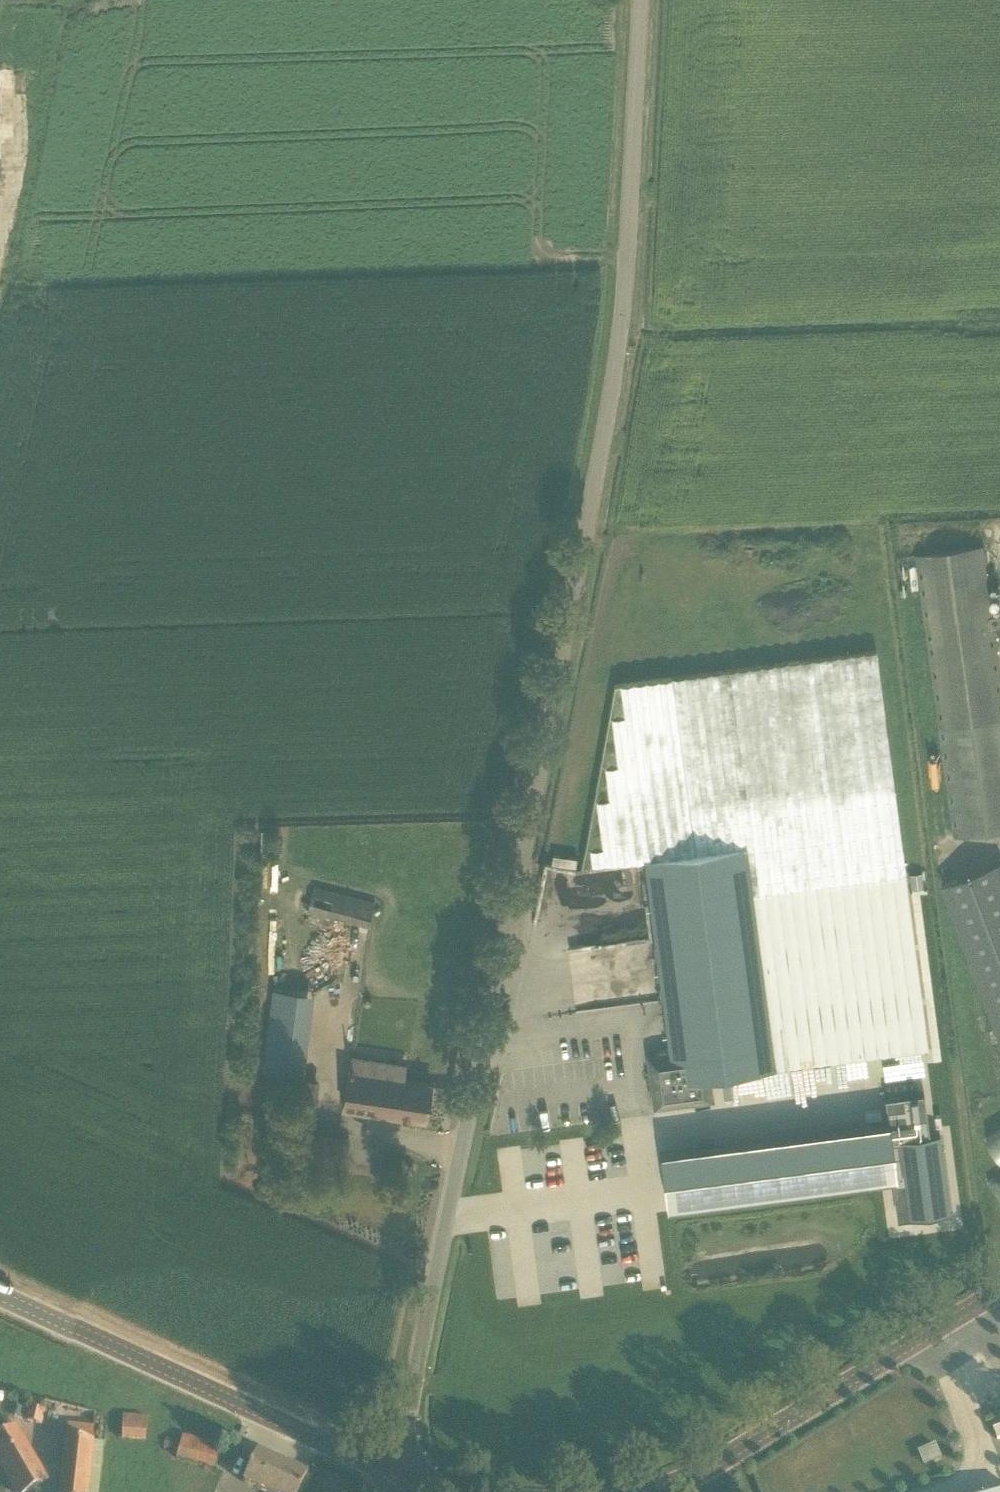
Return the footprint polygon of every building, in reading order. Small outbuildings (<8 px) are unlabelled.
[(14,88),(13,70),(0,70),(0,89),(14,88)] [(995,625),(993,615),(984,544),(916,553),(954,835),(999,829),(999,664),(995,625)] [(654,1107),(678,1104),(715,1099),(714,1089),(713,1083),(712,1075),(927,1047),(894,793),(827,801),(808,658),(644,679),(615,683),(610,709),(583,860),(582,867),(645,859),(670,1051),(659,1052),(647,1054),(648,1066),(654,1107)] [(943,883),(999,1037),(999,861),(943,883)] [(307,909),(369,925),(375,901),(314,885),(308,906),(307,909)] [(332,960),(314,969),(322,987),(340,978),(332,960)] [(310,1070),(314,989),(271,987),(267,1068),(310,1070)] [(369,1072),(349,1069),(343,1106),(425,1119),(431,1083),(404,1079),(406,1066),(371,1060),(369,1072)] [(881,1179),(892,1177),(893,1177),(897,1208),(948,1201),(949,1212),(948,1212),(949,1213),(951,1213),(940,1134),(930,1135),(924,1093),(885,1098),(888,1122),(660,1152),(662,1173),(677,1171),(681,1202),(881,1176),(881,1179)] [(986,1136),(999,1160),(999,1127),(986,1136)] [(999,1199),(999,1171),(988,1178),(999,1199)] [(44,1413),(30,1410),(27,1422),(41,1425),(44,1413)] [(123,1415),(122,1440),(146,1442),(147,1416),(123,1415)] [(16,1428),(0,1438),(0,1464),(16,1491),(28,1491),(47,1481),(16,1428)] [(182,1436),(176,1460),(214,1470),(221,1445),(182,1436)] [(92,1442),(66,1439),(60,1491),(87,1491),(92,1442)] [(257,1453),(243,1483),(263,1491),(300,1491),(307,1476),(257,1453)]
